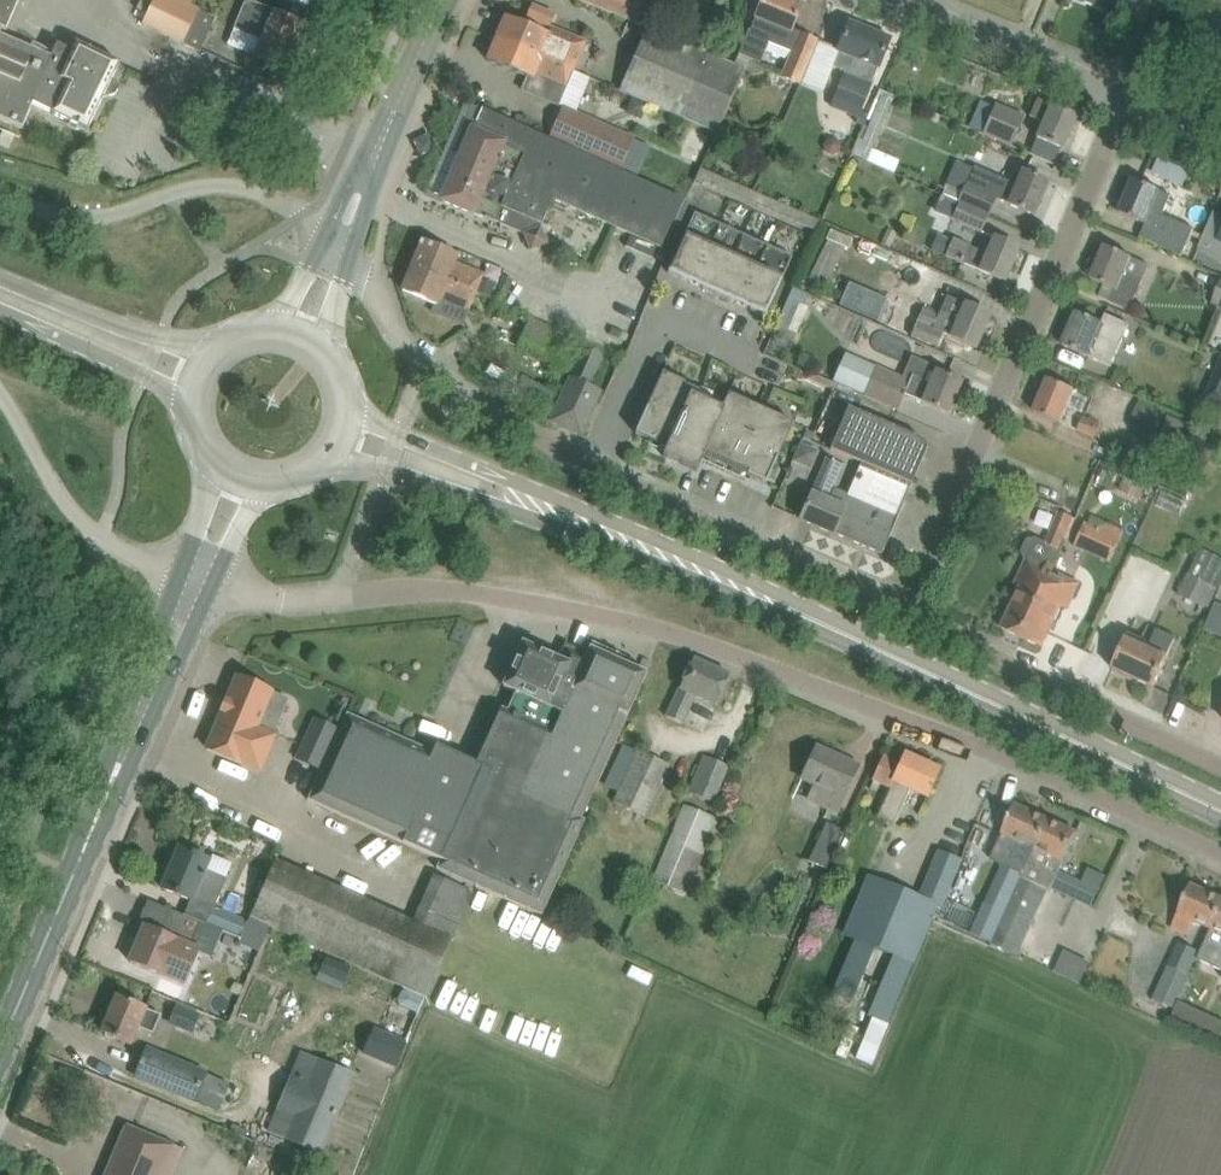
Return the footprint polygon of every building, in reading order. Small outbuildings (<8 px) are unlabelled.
[(98,52),(84,46),(80,55),(57,45),(52,58),(0,36),(3,30),(8,28),(20,0),(0,0),(0,117),(22,127),(33,102),(53,112),(52,113),(87,130),(102,99),(116,94),(120,85),(112,80),(120,63),(98,52)] [(147,12),(142,24),(200,52),(216,18),(200,10),(200,8),(183,0),(142,0),(138,8),(147,12)] [(244,6),(235,28),(262,39),(255,55),(285,68),(304,24),(247,0),(244,6)] [(640,25),(650,0),(580,0),(579,1),(640,25)] [(759,11),(752,29),(750,28),(740,53),(761,61),(769,41),(792,50),(782,74),(802,82),(810,62),(819,40),(792,29),(802,3),(796,0),(763,0),(759,11)] [(1129,16),(1136,0),(1089,0),(1129,16)] [(506,19),(497,39),(573,70),(580,52),(586,41),(552,28),(552,29),(550,28),(555,15),(533,6),(525,26),(506,19)] [(850,22),(841,45),(839,50),(841,50),(834,67),(846,72),(839,87),(831,107),(858,117),(859,118),(861,112),(866,98),(890,38),(850,22)] [(622,92),(714,132),(742,68),(651,29),(622,92)] [(573,70),(497,39),(489,60),(511,69),(529,76),(524,90),(560,104),(574,71),(573,70)] [(860,141),(854,155),(867,161),(873,147),(892,102),(881,97),(862,142),(860,141)] [(641,118),(647,104),(632,98),(628,107),(630,113),(641,118)] [(1037,137),(1042,139),(1064,148),(1078,115),(1051,103),(1051,104),(1038,99),(1030,116),(1043,122),(1037,137)] [(983,101),(972,127),(983,132),(982,134),(1011,146),(1025,116),(996,104),(994,107),(983,101)] [(473,129),(471,128),(441,200),(527,235),(532,248),(546,243),(541,229),(554,200),(602,221),(663,249),(685,200),(621,171),(550,139),(477,106),(477,108),(481,109),(473,129)] [(551,137),(550,139),(621,171),(635,139),(616,130),(564,107),(551,137)] [(858,117),(855,124),(863,127),(869,115),(861,112),(859,118),(858,117)] [(679,154),(697,161),(708,135),(691,127),(679,154)] [(827,140),(824,146),(827,152),(833,154),(838,151),(841,146),(838,140),(832,138),(827,140)] [(1159,157),(1153,173),(1168,180),(1175,164),(1159,157)] [(964,185),(958,200),(989,214),(996,198),(1035,214),(1049,180),(1022,169),(1016,184),(975,167),(966,186),(964,185)] [(702,186),(704,181),(708,171),(700,168),(694,182),(702,186)] [(704,181),(711,184),(715,175),(708,171),(704,181)] [(711,184),(719,188),(723,178),(715,175),(711,184)] [(719,188),(726,191),(730,181),(723,178),(719,188)] [(1194,228),(1152,210),(1160,190),(1134,179),(1119,212),(1146,224),(1140,237),(1182,255),(1205,266),(1211,255),(1199,247),(1188,243),(1194,228)] [(726,191),(734,194),(738,185),(730,181),(726,191)] [(734,194),(741,198),(746,188),(738,185),(734,194)] [(741,198),(749,201),(753,191),(746,188),(741,198)] [(749,201),(756,204),(761,195),(753,191),(749,201)] [(756,204),(764,208),(768,198),(761,195),(756,204)] [(989,214),(958,200),(957,201),(947,196),(940,212),(981,231),(989,214)] [(764,208),(772,211),(776,201),(768,198),(764,208)] [(772,211),(779,214),(783,205),(776,201),(772,211)] [(779,214),(787,218),(791,208),(783,205),(779,214)] [(787,218),(794,221),(798,211),(791,208),(787,218)] [(794,221),(802,224),(806,215),(798,211),(794,221)] [(668,273),(765,316),(792,257),(695,213),(668,273)] [(802,224),(809,228),(814,218),(806,215),(802,224)] [(814,218),(809,228),(817,231),(822,221),(814,218)] [(931,250),(979,270),(1006,281),(1020,248),(994,236),(986,254),(970,247),(971,245),(954,237),(952,240),(938,233),(931,250)] [(1211,255),(1220,260),(1220,237),(1219,241),(1205,234),(1199,247),(1211,255)] [(424,241),(413,266),(476,292),(478,287),(482,277),(483,274),(465,267),(463,271),(453,267),(457,255),(424,241)] [(1099,296),(1108,300),(1130,309),(1142,281),(1150,264),(1131,256),(1127,255),(1105,245),(1091,279),(1104,284),(1099,296)] [(476,292),(413,266),(403,291),(436,305),(439,298),(468,310),(476,292)] [(493,299),(505,304),(514,281),(501,276),(499,283),(493,299)] [(478,287),(476,292),(493,299),(499,283),(482,277),(478,287)] [(849,282),(840,305),(880,322),(890,300),(849,282)] [(1211,305),(1220,309),(1220,282),(1211,305)] [(788,299),(804,306),(810,293),(794,286),(788,299)] [(951,336),(955,338),(977,347),(992,314),(965,303),(964,304),(948,296),(939,315),(898,297),(891,313),(908,320),(904,332),(937,346),(943,333),(951,336)] [(1063,345),(1085,355),(1111,366),(1129,324),(1106,314),(1102,322),(1077,312),(1063,345)] [(519,348),(564,367),(577,337),(531,318),(519,348)] [(571,378),(590,386),(604,356),(585,347),(571,378)] [(849,354),(838,381),(898,410),(905,394),(922,402),(927,404),(949,414),(963,381),(941,371),(936,369),(937,367),(912,356),(905,371),(903,376),(877,365),(876,367),(849,354)] [(721,409),(702,400),(697,398),(700,391),(685,384),(686,382),(663,372),(635,433),(654,442),(655,440),(668,445),(663,456),(697,471),(704,454),(748,473),(747,475),(766,484),(793,423),(728,393),(721,409)] [(601,391),(590,386),(571,378),(551,422),(580,435),(601,391)] [(1076,390),(1071,388),(1049,378),(1035,412),(1062,423),(1076,390)] [(1139,401),(1128,428),(1155,438),(1166,411),(1139,401)] [(849,407),(831,449),(863,463),(911,486),(927,449),(924,440),(849,407)] [(1168,416),(1160,436),(1178,444),(1186,424),(1168,416)] [(1080,431),(1094,437),(1099,424),(1084,419),(1080,431)] [(800,439),(793,461),(815,467),(821,445),(800,439)] [(810,497),(801,519),(834,534),(834,532),(882,553),(911,486),(861,464),(848,495),(834,489),(843,467),(833,463),(834,461),(832,460),(831,462),(826,460),(810,497)] [(1002,628),(1022,638),(1052,571),(1053,561),(1071,516),(1058,511),(1046,542),(1037,538),(1028,539),(1022,552),(1026,561),(1020,572),(1026,574),(1002,628)] [(1083,522),(1074,544),(1109,560),(1110,560),(1124,531),(1093,517),(1090,525),(1083,522)] [(1052,571),(1022,638),(1042,647),(1066,593),(1072,596),(1078,583),(1052,571)] [(1178,595),(1203,608),(1204,606),(1209,608),(1218,589),(1188,574),(1178,595)] [(1220,635),(1220,604),(1216,601),(1204,628),(1220,635)] [(1126,639),(1122,648),(1113,669),(1153,687),(1176,638),(1158,629),(1149,649),(1126,639)] [(436,868),(530,911),(542,916),(585,821),(582,819),(648,674),(640,671),(590,648),(585,658),(575,654),(565,657),(563,662),(523,644),(503,686),(516,692),(507,710),(501,708),(476,763),(436,745),(433,752),(347,713),(307,800),(440,860),(436,868)] [(716,705),(730,675),(693,659),(683,681),(667,717),(683,724),(695,696),(716,705)] [(238,678),(208,749),(242,763),(242,762),(260,770),(273,738),(273,739),(274,737),(273,737),(289,700),(238,678)] [(807,802),(839,815),(859,765),(816,747),(802,781),(814,786),(807,802)] [(614,802),(644,817),(669,764),(639,750),(614,802)] [(883,758),(873,779),(890,787),(877,816),(894,824),(909,788),(926,796),(938,769),(905,754),(900,765),(883,758)] [(687,793),(714,804),(729,767),(702,756),(687,793)] [(652,880),(668,887),(664,896),(683,904),(719,820),(684,805),(652,880)] [(1004,828),(995,848),(1011,855),(1029,863),(1030,862),(1036,849),(1035,848),(1032,847),(1045,819),(1014,805),(1004,828)] [(995,936),(990,945),(1015,956),(1017,953),(1046,889),(1049,891),(1050,888),(1058,871),(1066,855),(1076,833),(1045,819),(1032,847),(1035,848),(1036,849),(1030,862),(1029,863),(1023,875),(1007,909),(1006,911),(995,936)] [(810,860),(827,867),(844,831),(827,823),(810,860)] [(247,921),(214,907),(224,885),(226,878),(206,869),(209,861),(178,848),(161,888),(212,910),(206,923),(240,937),(247,921)] [(252,911),(251,919),(426,998),(473,892),(435,875),(413,923),(275,861),(252,911)] [(1002,865),(986,899),(1007,909),(1023,875),(1002,865)] [(870,877),(846,937),(895,956),(889,970),(894,972),(874,1020),(872,1019),(855,1059),(872,1066),(928,927),(934,916),(937,907),(942,909),(951,888),(928,879),(921,898),(870,877)] [(1083,882),(1075,899),(1092,907),(1100,890),(1083,882)] [(1208,927),(1220,899),(1191,885),(1171,927),(1187,935),(1194,921),(1208,927)] [(1208,927),(1212,929),(1199,958),(1213,964),(1220,968),(1220,899),(1208,927)] [(139,940),(130,962),(164,976),(164,975),(185,983),(198,952),(199,950),(191,947),(201,922),(184,915),(172,910),(162,933),(145,926),(139,940)] [(250,921),(241,940),(260,949),(269,930),(250,921)] [(1179,943),(1153,998),(1174,1008),(1199,953),(1179,943)] [(1053,971),(1078,982),(1088,960),(1062,949),(1053,971)] [(449,951),(432,988),(452,996),(468,959),(449,951)] [(319,955),(313,967),(321,970),(319,974),(342,984),(349,968),(319,955)] [(401,993),(397,1001),(399,1006),(416,1014),(416,1013),(422,999),(406,991),(401,993)] [(100,1032),(122,1041),(131,1045),(138,1028),(152,1035),(160,1016),(146,1010),(146,1009),(116,996),(100,1032)] [(172,1018),(194,1027),(200,1014),(178,1005),(172,1018)] [(375,1029),(365,1054),(396,1067),(406,1042),(375,1029)] [(136,1076),(196,1101),(208,1072),(148,1046),(136,1076)] [(293,1074),(278,1110),(295,1117),(286,1140),(319,1154),(353,1074),(319,1059),(309,1081),(293,1074)] [(208,1072),(196,1101),(218,1110),(230,1081),(208,1072)] [(182,1149),(147,1135),(125,1126),(103,1174),(171,1174),(182,1149)]
